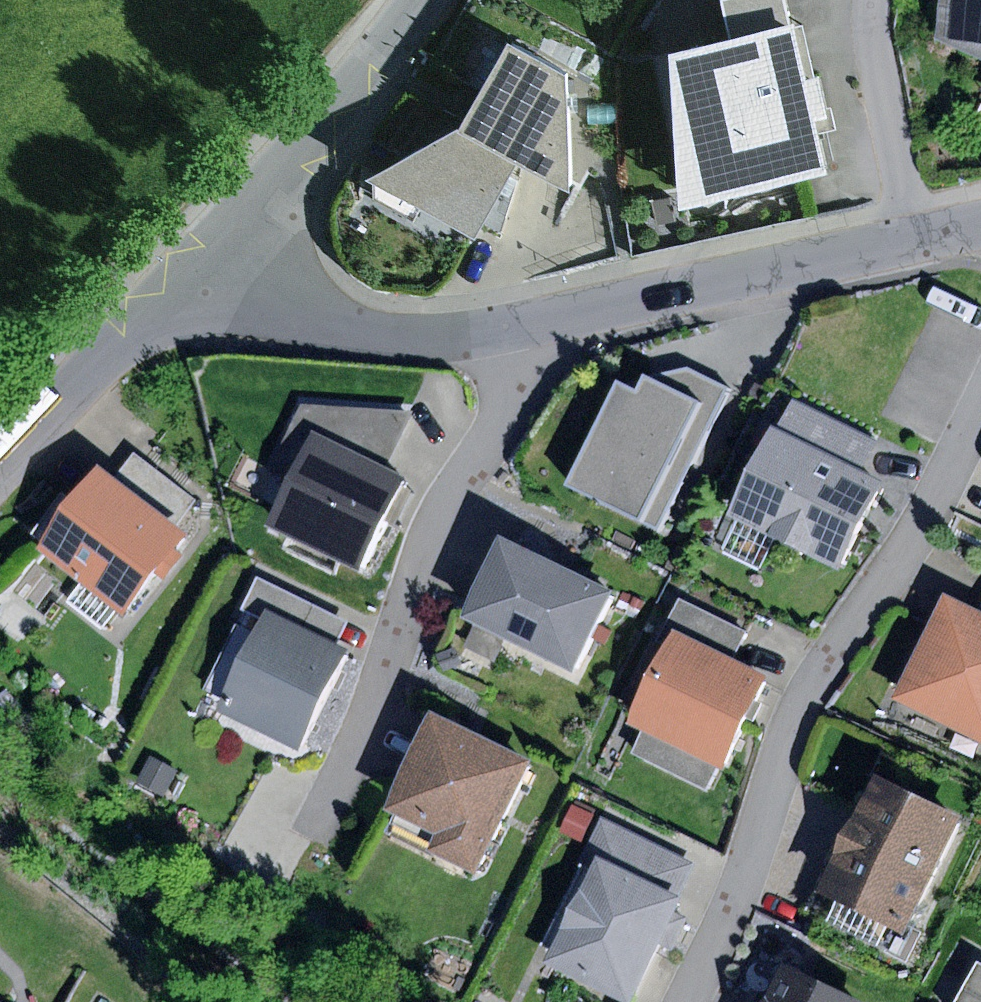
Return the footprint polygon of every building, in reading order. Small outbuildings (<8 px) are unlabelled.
[(724,23),(786,11),(784,0),(719,0),(724,23)] [(936,41),(980,60),(980,0),(942,0),(936,41)] [(788,16),(660,42),(672,195),(821,166),(809,112),(824,109),(815,67),(800,72),(788,16)] [(509,37),(457,124),(521,157),(572,186),(568,70),(509,37)] [(521,157),(457,124),(361,174),(477,233),(521,157)] [(667,193),(650,197),(656,222),(673,218),(667,193)] [(637,392),(615,381),(565,485),(657,530),(726,388),(688,369),(644,378),(637,392)] [(315,432),(385,465),(411,411),(299,399),(289,420),(315,432)] [(793,399),(778,430),(862,472),(878,441),(793,399)] [(778,430),(772,427),(728,515),(838,570),(883,482),(862,472),(778,430)] [(385,465),(315,432),(269,526),(362,571),(408,477),(385,465)] [(135,452),(114,479),(176,528),(197,500),(135,452)] [(114,479),(103,470),(41,549),(123,613),(153,574),(162,581),(183,555),(172,546),(182,533),(176,528),(114,479)] [(614,592),(502,537),(461,619),(574,675),(614,592)] [(264,614),(335,648),(348,620),(258,576),(244,605),(264,614)] [(943,595),(892,700),(980,743),(980,613),(943,595)] [(673,631),(733,658),(746,629),(679,599),(666,627),(673,631)] [(335,648),(264,614),(217,712),(297,750),(344,652),(335,648)] [(733,658),(673,631),(630,722),(643,729),(719,765),(725,768),(769,676),(733,658)] [(529,761),(432,715),(387,810),(435,833),(427,852),(475,875),(529,761)] [(719,765),(643,729),(631,753),(707,789),(719,765)] [(152,756),(138,782),(166,797),(180,771),(152,756)] [(962,816),(877,774),(818,892),(903,934),(962,816)] [(573,805),(561,831),(581,840),(593,814),(573,805)] [(596,857),(675,897),(692,861),(600,817),(583,852),(596,857)] [(596,857),(542,964),(618,1001),(628,1001),(679,899),(675,897),(596,857)] [(977,961),(955,1001),(980,1001),(980,963),(977,961)] [(783,962),(764,1001),(868,1001),(783,962)]
